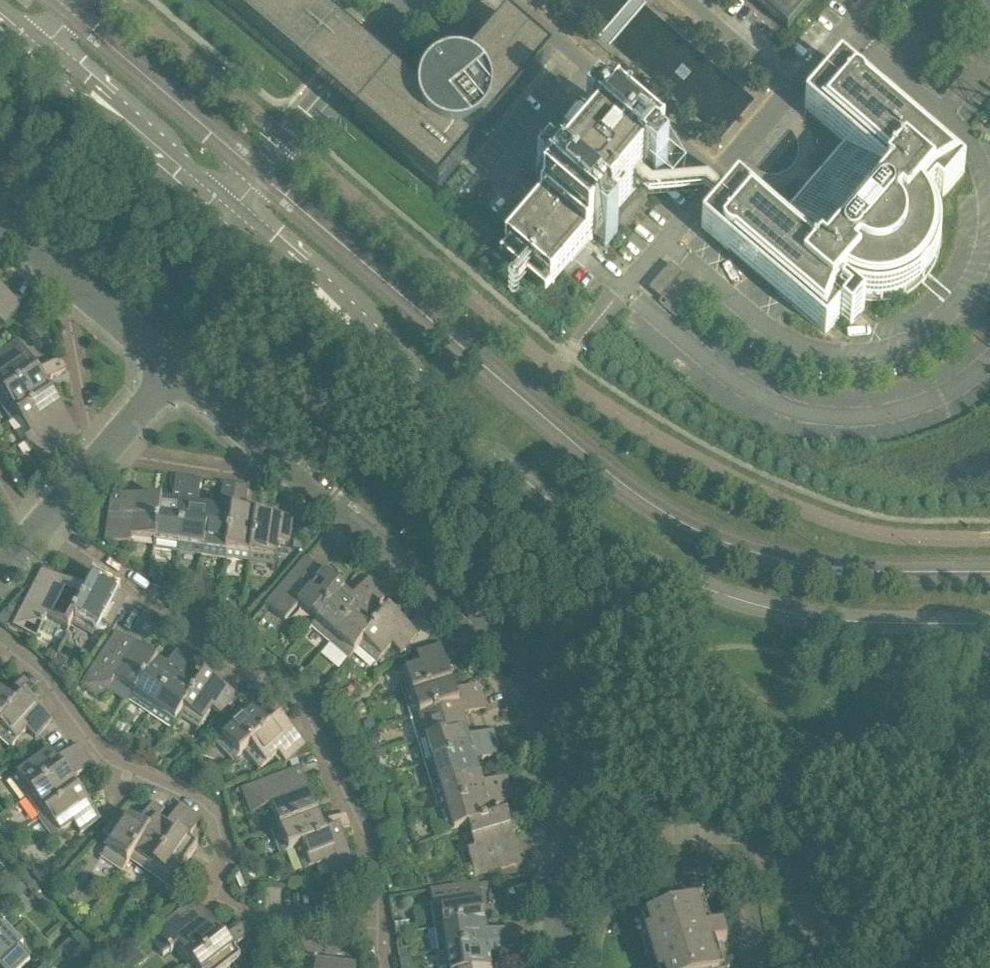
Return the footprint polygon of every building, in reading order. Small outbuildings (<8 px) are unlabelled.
[(316,85),(327,94),(351,115),(349,119),(438,195),(445,188),(442,185),(460,164),(468,155),(552,57),(506,18),(465,67),(460,66),(456,65),(452,65),(449,66),(446,66),(442,67),(439,69),(436,70),(433,72),(432,73),(428,76),(426,79),(424,82),(422,84),(421,88),(420,91),(419,94),(398,77),(401,74),(393,67),(390,70),(366,50),(343,30),(346,27),(338,20),(335,23),(315,6),(318,4),(321,3),(324,1),(325,0),(213,0),(212,1),(302,78),(304,75),(316,85)] [(754,1),(787,30),(813,0),(755,0),(754,1)] [(807,109),(845,142),(852,148),(825,180),(819,187),(812,195),(785,227),(739,187),(737,186),(705,223),(701,228),(797,310),(800,312),(825,334),(847,308),(840,302),(842,300),(849,306),(840,317),(849,324),(862,309),(846,295),(847,293),(850,295),(854,296),(858,298),(863,299),(867,300),(871,300),(876,301),(880,301),(885,300),(889,299),(894,298),(898,297),(902,295),(906,293),(910,291),(914,289),(918,286),(922,282),(921,281),(927,274),(928,275),(929,274),(931,270),(933,266),(935,262),(937,258),(938,253),(939,249),(940,244),(940,240),(940,235),(940,231),(939,226),(938,222),(937,218),(936,213),(934,209),(932,205),(929,201),(928,199),(935,191),(942,197),(964,172),(929,141),(840,65),(836,70),(835,69),(807,101),(808,103),(804,107),(807,109)] [(637,138),(614,119),(609,126),(598,116),(597,116),(585,130),(548,173),(535,188),(536,188),(536,189),(547,198),(544,201),(543,203),(541,205),(530,218),(517,233),(514,236),(514,237),(500,253),(523,273),(527,276),(546,293),(560,276),(560,275),(563,272),(575,258),(587,244),(588,243),(590,241),(593,237),(604,247),(605,247),(617,233),(654,190),(667,175),(666,175),(666,174),(655,165),(660,159),(649,148),(651,146),(652,144),(647,139),(641,134),(640,136),(639,137),(639,136),(637,138)] [(648,290),(660,300),(682,275),(670,264),(648,290)] [(659,302),(676,317),(690,302),(702,288),(685,273),(659,302)] [(5,326),(20,305),(0,290),(0,322),(5,326)] [(38,373),(18,343),(0,355),(0,362),(3,366),(0,368),(0,399),(38,373)] [(18,417),(18,416),(52,393),(46,384),(66,370),(59,359),(38,373),(0,399),(0,403),(12,421),(18,417)] [(18,416),(18,417),(31,436),(25,440),(39,461),(79,434),(52,393),(18,416)] [(153,548),(178,551),(188,478),(176,477),(172,501),(161,500),(155,541),(154,541),(153,548)] [(178,551),(201,555),(208,507),(197,505),(201,480),(188,478),(178,551)] [(201,555),(225,558),(236,485),(223,483),(220,508),(208,507),(201,555)] [(225,558),(249,561),(256,513),(245,512),(248,487),(236,485),(225,558)] [(349,491),(357,497),(361,493),(353,486),(349,491)] [(132,537),(154,541),(155,541),(161,500),(112,493),(105,541),(131,545),(132,537)] [(256,513),(249,561),(274,565),(277,542),(289,544),(292,519),(256,513)] [(303,542),(294,541),(293,548),(303,550),(303,542)] [(299,606),(316,621),(317,621),(344,590),(306,558),(265,605),(285,622),(299,606)] [(87,593),(86,592),(43,570),(14,625),(37,637),(47,618),(69,630),(72,623),(71,623),(87,593)] [(311,626),(330,643),(378,586),(369,578),(352,597),(344,590),(317,621),(316,621),(311,626)] [(92,579),(86,592),(87,593),(71,623),(72,623),(93,634),(99,622),(110,628),(114,619),(123,602),(126,597),(115,591),(92,579)] [(349,659),(359,648),(358,647),(380,621),(379,620),(372,614),(388,595),(378,586),(330,643),(349,659)] [(358,647),(359,648),(377,663),(392,646),(401,654),(418,634),(389,609),(379,620),(380,621),(358,647)] [(5,612),(0,618),(0,624),(6,628),(12,616),(5,612)] [(115,681),(134,695),(157,660),(116,633),(81,684),(103,699),(115,681)] [(130,700),(150,714),(191,653),(180,645),(167,666),(157,660),(134,695),(130,700)] [(398,671),(406,695),(452,681),(441,646),(417,653),(420,665),(398,671)] [(171,728),(179,716),(178,715),(197,687),(196,686),(188,680),(202,660),(191,653),(150,714),(171,728)] [(78,676),(72,673),(68,681),(74,684),(78,676)] [(178,715),(179,716),(199,729),(211,710),(222,716),(231,703),(235,696),(236,695),(204,674),(196,686),(197,687),(178,715)] [(26,695),(33,687),(23,678),(6,697),(0,691),(0,723),(26,695)] [(406,695),(413,719),(483,697),(479,685),(455,692),(452,681),(406,695)] [(11,747),(26,730),(35,739),(53,720),(26,695),(0,723),(0,737),(11,747)] [(235,696),(231,703),(235,706),(240,700),(235,696)] [(487,709),(483,697),(413,719),(419,741),(466,727),(463,716),(487,709)] [(234,761),(245,752),(244,751),(281,719),(289,712),(280,702),(261,719),(253,710),(217,742),(234,761)] [(288,762),(291,771),(300,767),(297,759),(310,754),(306,749),(305,746),(281,719),(244,751),(245,752),(260,770),(278,754),(286,764),(288,762)] [(419,741),(426,764),(497,743),(493,731),(469,738),(466,727),(419,741)] [(378,731),(368,734),(367,734),(371,746),(382,742),(378,731)] [(426,764),(433,787),(480,773),(476,762),(500,755),(497,743),(426,764)] [(11,778),(26,798),(85,755),(78,745),(57,760),(50,750),(11,778)] [(150,764),(155,766),(160,757),(156,754),(150,764)] [(26,798),(40,818),(79,789),(72,780),(93,765),(85,755),(26,798)] [(271,806),(279,827),(280,828),(318,814),(300,767),(291,771),(242,789),(251,814),(271,806)] [(433,787),(440,810),(511,789),(507,777),(483,784),(480,773),(433,787)] [(79,789),(40,818),(54,838),(73,824),(80,834),(101,819),(79,789)] [(447,834),(468,828),(468,827),(494,819),(493,818),(490,808),(514,801),(511,789),(440,810),(447,834)] [(397,803),(401,815),(405,813),(404,808),(408,807),(406,801),(397,803)] [(123,871),(131,859),(130,858),(158,819),(164,810),(153,802),(139,823),(129,816),(102,856),(123,871)] [(130,858),(131,859),(150,872),(192,811),(181,804),(167,825),(158,819),(130,858)] [(192,811),(150,872),(170,886),(172,883),(198,846),(188,839),(202,819),(192,811)] [(282,854),(295,849),(295,848),(340,831),(350,827),(345,815),(322,824),(318,814),(280,828),(279,827),(272,830),(282,854)] [(468,827),(468,828),(475,849),(468,851),(475,876),(522,863),(507,814),(493,818),(494,819),(468,827)] [(295,848),(295,849),(303,871),(325,863),(333,886),(357,877),(340,831),(295,848)] [(395,835),(399,847),(405,845),(402,833),(395,835)] [(235,873),(240,888),(248,885),(243,870),(235,873)] [(8,894),(16,902),(28,890),(20,882),(8,894)] [(172,883),(170,886),(167,891),(171,906),(184,892),(172,883)] [(431,892),(436,928),(484,921),(478,884),(431,892)] [(163,957),(170,952),(171,953),(174,951),(173,950),(178,946),(192,963),(192,964),(225,939),(195,900),(147,936),(163,957)] [(710,946),(727,940),(722,924),(705,930),(696,902),(641,919),(656,967),(717,967),(710,946)] [(30,961),(20,949),(24,946),(0,921),(0,967),(23,967),(30,961)] [(436,928),(440,952),(512,941),(510,928),(486,932),(484,921),(436,928)] [(394,924),(396,935),(410,933),(409,922),(394,924)] [(192,963),(186,967),(228,967),(240,959),(233,949),(253,934),(245,923),(225,939),(192,964),(192,963)] [(315,967),(357,967),(360,945),(298,937),(295,963),(316,966),(315,967)] [(442,967),(491,967),(489,957),(514,953),(512,941),(440,952),(442,967)] [(396,945),(399,958),(407,957),(405,949),(400,950),(399,944),(396,945)] [(399,958),(400,967),(411,967),(409,957),(407,957),(399,958)]
